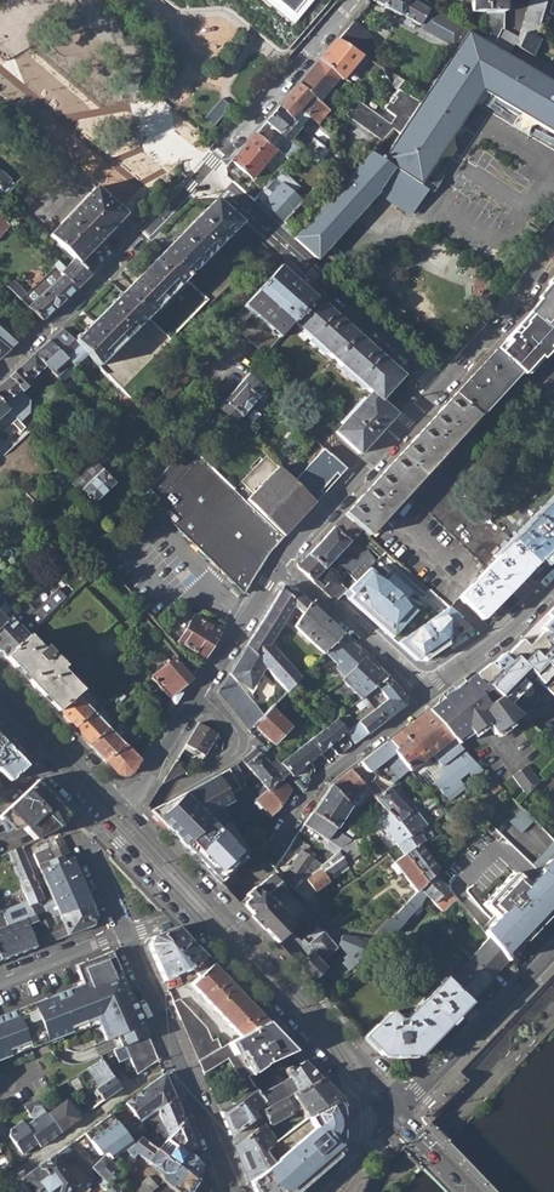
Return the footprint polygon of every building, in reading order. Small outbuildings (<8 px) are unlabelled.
[(169,3),(174,8),(181,10),(216,7),(226,8),(232,12),(276,49),(283,52),(288,50),(300,35),(258,0),(165,0),(169,3)] [(300,35),(330,3),(331,0),(258,0),(300,35)] [(400,15),(401,13),(421,25),(421,24),(423,25),(421,29),(457,47),(469,30),(414,0),(374,0),(400,15)] [(511,55),(517,45),(521,47),(527,33),(537,38),(544,17),(546,12),(549,0),(533,0),(522,31),(506,25),(506,0),(473,0),(473,12),(488,13),(488,25),(504,25),(498,42),(471,27),(469,30),(483,38),(511,55)] [(544,17),(553,20),(553,14),(546,12),(544,17)] [(354,20),(347,27),(363,43),(370,36),(354,20)] [(337,39),(363,55),(375,41),(370,36),(363,43),(347,27),(337,39)] [(425,93),(420,101),(400,133),(382,161),(372,153),(300,231),(294,238),(318,259),(377,192),(409,213),(425,189),(420,186),(483,91),(496,98),(494,101),(516,115),(518,112),(529,118),(553,133),(553,81),(511,55),(483,38),(469,30),(457,47),(425,93)] [(521,47),(534,55),(541,40),(537,38),(527,33),(521,47)] [(341,76),(344,77),(363,55),(337,39),(320,59),(341,76)] [(511,55),(553,81),(553,67),(534,55),(521,47),(517,45),(511,55)] [(341,76),(320,59),(294,89),(280,105),(288,115),(292,118),(298,111),(300,109),(318,122),(330,110),(320,100),(340,77),(342,79),(344,77),(341,76)] [(400,133),(420,101),(399,88),(394,95),(396,97),(392,103),(390,101),(385,109),(396,118),(390,126),(363,104),(369,97),(363,92),(346,114),(382,142),(393,129),(400,133)] [(204,118),(214,126),(232,106),(222,98),(204,118)] [(280,149),(292,158),(300,148),(290,140),(302,126),(292,118),(288,115),(280,105),(266,121),(280,132),(289,139),(280,149)] [(307,120),(298,111),(292,118),(302,126),(307,120)] [(280,132),(269,145),(275,150),(278,147),(280,149),(289,139),(280,132)] [(232,160),(251,177),(275,150),(269,145),(256,133),(232,160)] [(329,150),(314,137),(302,150),(318,163),(329,150)] [(260,194),(287,218),(304,200),(305,198),(297,190),(303,183),(284,166),(260,194)] [(322,166),(315,176),(321,181),(329,172),(322,166)] [(10,180),(0,171),(0,191),(10,180)] [(71,257),(75,261),(77,259),(88,247),(91,249),(110,229),(108,227),(110,224),(122,211),(120,210),(95,188),(50,236),(71,257)] [(427,191),(425,189),(409,213),(411,215),(427,191)] [(162,254),(209,299),(213,303),(243,271),(215,245),(239,221),(216,200),(162,254)] [(9,224),(0,216),(0,233),(9,224)] [(123,293),(171,339),(209,299),(162,254),(123,293)] [(52,265),(77,289),(90,275),(75,261),(71,257),(63,266),(58,262),(56,264),(54,262),(51,265),(52,265)] [(11,279),(4,285),(16,296),(42,320),(77,289),(52,265),(23,290),(11,279)] [(282,265),(230,321),(242,332),(254,343),(266,354),(271,348),(317,296),(282,265)] [(539,298),(542,301),(529,314),(553,334),(553,282),(539,298)] [(123,293),(74,341),(82,350),(130,400),(180,348),(171,339),(123,293)] [(317,296),(271,348),(293,368),(304,356),(323,374),(312,386),(340,411),(328,424),(334,430),(360,454),(396,415),(381,400),(403,376),(317,296)] [(505,340),(509,343),(500,353),(517,369),(520,371),(523,374),(553,340),(553,334),(529,314),(505,340)] [(230,321),(189,366),(195,371),(201,377),(242,332),(230,321)] [(49,340),(61,353),(67,360),(69,362),(82,350),(74,341),(62,328),(49,340)] [(52,372),(53,373),(67,360),(61,353),(49,340),(34,354),(46,366),(52,372)] [(9,350),(0,342),(0,357),(9,350)] [(248,374),(266,354),(254,343),(243,356),(214,388),(219,393),(225,399),(248,374)] [(455,394),(480,414),(520,371),(517,369),(500,353),(496,350),(455,394)] [(0,384),(0,401),(21,423),(30,414),(13,397),(21,390),(23,393),(32,384),(30,381),(46,366),(34,354),(0,384)] [(189,366),(157,400),(163,406),(195,371),(189,366)] [(218,407),(235,423),(264,390),(248,374),(225,399),(218,407)] [(218,407),(225,399),(219,393),(188,428),(194,434),(218,407)] [(390,512),(408,492),(480,414),(455,394),(367,490),(345,514),(361,529),(368,535),(390,512)] [(4,432),(10,426),(20,436),(27,430),(21,423),(0,401),(0,428),(4,432)] [(131,418),(135,422),(144,414),(140,410),(131,418)] [(110,433),(116,439),(130,427),(123,419),(109,432),(110,433)] [(535,447),(553,463),(553,426),(535,447)] [(104,440),(108,446),(116,439),(110,433),(104,440)] [(118,452),(130,439),(124,434),(112,446),(118,452)] [(243,592),(263,561),(267,554),(275,544),(284,535),(233,487),(186,442),(157,477),(171,490),(154,507),(167,519),(243,592)] [(36,508),(40,513),(44,509),(46,511),(73,487),(90,505),(113,483),(97,466),(114,451),(108,446),(36,508)] [(295,482),(314,501),(347,469),(324,449),(295,482)] [(266,453),(233,487),(284,535),(291,527),(289,526),(286,523),(297,512),(300,515),(314,501),(295,482),(266,453)] [(459,598),(482,620),(553,545),(553,499),(490,566),(459,598)] [(20,505),(29,514),(35,509),(26,500),(20,505)] [(154,507),(135,525),(148,537),(167,519),(154,507)] [(289,526),(300,515),(297,512),(286,523),(289,526)] [(333,527),(349,541),(361,529),(345,514),(333,527)] [(5,536),(10,530),(3,523),(0,526),(0,530),(5,536)] [(298,568),(312,581),(349,541),(333,527),(297,566),(298,568)] [(350,566),(359,575),(367,567),(378,555),(368,546),(350,566)] [(347,589),(342,594),(416,661),(435,662),(475,633),(449,610),(433,624),(367,567),(359,575),(347,589)] [(321,589),(327,596),(340,582),(334,576),(321,589)] [(327,596),(335,602),(342,594),(347,589),(340,582),(327,596)] [(5,656),(58,712),(76,696),(110,665),(91,645),(117,620),(82,584),(50,613),(39,624),(28,635),(5,656)] [(265,668),(286,692),(300,677),(268,645),(293,607),(302,615),(294,627),(323,653),(324,652),(342,634),(292,587),(282,588),(246,646),(265,668)] [(51,612),(66,596),(58,589),(43,605),(51,612)] [(28,635),(16,621),(38,600),(33,595),(6,620),(0,626),(0,650),(5,656),(28,635)] [(34,618),(39,624),(50,613),(45,608),(34,618)] [(536,678),(553,695),(553,613),(549,618),(540,628),(544,632),(542,634),(545,636),(531,650),(527,646),(525,644),(508,662),(505,659),(501,655),(490,665),(489,664),(474,675),(476,677),(481,687),(485,685),(510,706),(522,694),(528,698),(532,696),(533,691),(528,686),(536,678)] [(178,643),(202,659),(221,629),(206,619),(202,623),(194,617),(178,643)] [(540,632),(527,646),(531,650),(545,636),(542,634),(540,632)] [(334,667),(344,676),(360,660),(364,656),(342,634),(324,652),(337,664),(334,667)] [(507,657),(505,659),(508,662),(525,644),(520,640),(505,656),(507,657)] [(230,676),(247,696),(265,668),(246,646),(228,674),(230,676)] [(150,677),(173,705),(180,695),(176,690),(189,680),(173,659),(150,677)] [(341,679),(361,699),(364,696),(376,687),(387,678),(376,667),(372,671),(360,660),(344,676),(341,679)] [(471,732),(485,722),(488,725),(493,733),(519,714),(510,706),(485,685),(481,687),(476,677),(474,675),(426,710),(428,712),(440,725),(453,738),(454,739),(468,729),(470,733),(471,732)] [(217,692),(248,729),(254,724),(262,715),(247,696),(230,676),(217,692)] [(387,678),(376,687),(387,700),(375,710),(385,721),(404,707),(405,696),(387,678)] [(364,696),(375,710),(387,700),(376,687),(364,696)] [(92,712),(76,696),(58,712),(73,729),(92,712)] [(92,712),(73,729),(90,746),(108,729),(115,723),(99,706),(92,712)] [(262,715),(254,724),(260,731),(272,744),(289,727),(270,707),(262,715)] [(348,733),(356,744),(385,721),(375,710),(358,724),(359,725),(348,733)] [(409,770),(410,771),(432,754),(446,773),(433,783),(445,799),(463,785),(457,778),(467,770),(473,778),(484,769),(457,742),(454,739),(453,738),(440,725),(428,712),(389,741),(396,750),(393,752),(409,770)] [(346,732),(336,718),(309,741),(319,754),(346,732)] [(485,722),(471,732),(473,736),(488,725),(485,722)] [(185,745),(204,756),(217,734),(198,723),(185,745)] [(90,746),(105,763),(124,746),(108,729),(90,746)] [(468,729),(454,739),(457,742),(470,733),(468,729)] [(10,781),(21,770),(25,767),(0,740),(0,771),(10,781)] [(309,741),(280,767),(287,774),(292,780),(300,773),(299,772),(319,754),(309,741)] [(387,759),(401,776),(409,770),(393,752),(396,750),(389,741),(362,762),(368,770),(384,759),(385,761),(387,759)] [(255,799),(270,819),(290,790),(280,779),(287,774),(280,767),(260,743),(242,759),(266,791),(255,799)] [(105,763),(114,772),(115,773),(119,775),(126,775),(131,772),(139,761),(124,746),(105,763)] [(173,763),(159,787),(184,773),(173,763)] [(228,769),(236,784),(244,780),(236,765),(228,769)] [(539,784),(526,766),(512,776),(526,796),(539,784)] [(151,811),(183,847),(202,829),(212,824),(227,818),(222,808),(233,802),(229,795),(239,790),(236,784),(228,769),(151,811)] [(348,805),(367,789),(362,782),(351,770),(330,786),(348,805)] [(385,808),(397,822),(400,820),(411,813),(409,811),(388,788),(384,792),(367,777),(362,782),(367,789),(384,809),(385,808)] [(12,805),(11,803),(0,814),(0,817),(10,829),(22,829),(33,841),(59,830),(57,825),(69,814),(38,781),(35,784),(12,805)] [(311,813),(335,829),(350,807),(348,805),(330,786),(330,787),(311,813)] [(376,816),(406,855),(407,854),(420,846),(400,820),(397,822),(385,808),(384,809),(376,816)] [(439,870),(438,869),(423,849),(426,846),(424,843),(426,840),(420,831),(427,825),(414,808),(409,811),(411,813),(400,820),(420,846),(407,854),(428,881),(434,875),(439,870)] [(511,822),(521,833),(534,820),(524,810),(511,822)] [(304,824),(327,841),(335,829),(311,813),(311,814),(304,824)] [(445,828),(461,846),(466,841),(469,838),(453,819),(445,828)] [(202,829),(183,847),(219,883),(245,858),(230,844),(231,843),(212,824),(202,829)] [(335,841),(343,846),(351,839),(335,829),(327,841),(333,844),(335,841)] [(34,915),(38,923),(50,917),(58,913),(91,905),(62,837),(46,844),(48,851),(34,857),(52,901),(45,904),(46,905),(43,907),(36,903),(42,900),(21,848),(8,853),(25,892),(32,911),(34,915)] [(304,855),(309,848),(295,838),(290,845),(299,852),(304,855)] [(338,851),(346,863),(361,851),(351,839),(343,846),(338,851)] [(310,887),(316,896),(333,885),(328,877),(346,863),(338,851),(322,867),(307,877),(292,889),(301,895),(308,887),(310,887)] [(284,884),(292,889),(307,877),(322,867),(304,855),(299,852),(284,874),(276,865),(273,870),(284,884)] [(402,873),(417,892),(420,889),(428,881),(407,854),(406,855),(394,862),(395,863),(402,873)] [(541,873),(529,885),(517,874),(512,874),(484,904),(499,918),(485,932),(490,939),(508,960),(553,913),(553,907),(553,905),(553,859),(551,862),(550,863),(545,864),(539,870),(541,873)] [(402,873),(395,863),(391,866),(398,876),(402,873)] [(426,895),(444,911),(456,897),(448,888),(434,875),(428,881),(420,889),(426,895)] [(238,905),(275,944),(283,936),(289,931),(307,914),(282,889),(271,876),(238,905)] [(316,896),(310,887),(308,887),(301,895),(303,896),(310,904),(317,898),(316,896)] [(417,892),(390,921),(389,920),(376,933),(393,935),(401,927),(403,929),(416,917),(413,914),(423,904),(424,901),(426,895),(420,889),(417,892)] [(27,913),(32,911),(25,892),(20,895),(27,913)] [(312,907),(319,916),(321,919),(330,912),(321,901),(312,907)] [(417,918),(429,907),(424,901),(423,904),(413,914),(416,917),(417,918)] [(61,920),(67,935),(93,925),(96,916),(91,905),(58,913),(60,917),(61,920)] [(336,920),(330,912),(321,919),(328,927),(336,920)] [(34,915),(0,928),(0,961),(35,947),(28,927),(38,923),(34,915)] [(67,935),(61,920),(57,922),(54,924),(50,917),(38,923),(28,927),(35,947),(67,935)] [(200,976),(212,964),(178,928),(151,937),(148,946),(163,981),(194,968),(200,976)] [(291,961),(296,966),(312,953),(315,950),(323,960),(338,947),(324,931),(321,934),(317,930),(301,944),(289,931),(275,944),(291,961)] [(341,979),(381,942),(382,942),(344,936),(340,944),(348,954),(344,958),(346,960),(334,971),(341,979)] [(490,939),(472,958),(491,976),(508,960),(490,939)] [(403,953),(413,959),(418,953),(412,949),(410,953),(405,949),(403,953)] [(142,1024),(111,952),(75,966),(82,984),(0,1016),(0,1071),(91,1035),(95,1045),(114,1036),(142,1024)] [(296,966),(312,983),(327,969),(312,953),(296,966)] [(413,959),(426,969),(431,963),(418,953),(413,959)] [(449,981),(468,1000),(491,976),(472,958),(449,981)] [(191,984),(240,1037),(267,1022),(212,964),(200,976),(191,984)] [(362,1035),(381,1055),(416,1054),(468,1000),(449,981),(444,977),(400,1020),(391,1010),(362,1035)] [(172,1002),(198,1062),(222,1048),(217,1038),(212,1040),(207,1027),(179,999),(172,1002)] [(240,1037),(229,1044),(235,1054),(228,1059),(241,1080),(248,1075),(262,1065),(263,1066),(282,1057),(294,1052),(267,1022),(240,1037)] [(142,1024),(114,1036),(119,1047),(124,1045),(147,1035),(142,1024)] [(128,1056),(133,1067),(156,1057),(147,1035),(124,1045),(128,1056)] [(227,1056),(228,1059),(235,1054),(229,1044),(222,1048),(198,1062),(202,1072),(227,1056)] [(128,1056),(124,1045),(119,1047),(114,1049),(119,1060),(128,1056)] [(156,1057),(133,1067),(137,1076),(158,1061),(156,1057)] [(248,1075),(253,1083),(268,1072),(267,1070),(284,1063),(282,1057),(263,1066),(262,1065),(248,1075)] [(94,1091),(102,1102),(121,1088),(102,1061),(87,1069),(98,1087),(94,1091)] [(265,1107),(265,1108),(291,1095),(321,1080),(304,1061),(293,1071),(290,1068),(285,1069),(284,1073),(286,1076),(288,1076),(289,1079),(260,1096),(264,1103),(263,1104),(265,1107)] [(126,1103),(139,1121),(140,1121),(144,1118),(174,1098),(164,1074),(142,1088),(143,1090),(126,1103)] [(69,1080),(75,1091),(81,1088),(74,1077),(69,1080)] [(262,1109),(270,1124),(301,1109),(307,1119),(336,1102),(340,1100),(321,1080),(291,1095),(265,1108),(265,1107),(262,1109)] [(228,1135),(229,1136),(254,1117),(251,1112),(263,1104),(264,1103),(260,1096),(256,1089),(220,1115),(228,1135)] [(21,1156),(37,1145),(39,1148),(60,1133),(48,1116),(36,1098),(23,1106),(34,1120),(25,1127),(21,1122),(9,1131),(8,1138),(21,1156)] [(174,1098),(144,1118),(151,1127),(161,1120),(163,1122),(157,1126),(144,1141),(155,1150),(183,1120),(174,1098)] [(48,1116),(60,1133),(82,1116),(70,1100),(48,1116)] [(336,1102),(307,1119),(308,1120),(277,1143),(266,1151),(275,1162),(248,1182),(253,1191),(296,1191),(338,1155),(337,1154),(341,1151),(339,1148),(341,1139),(342,1118),(341,1108),(340,1109),(336,1102)] [(82,1135),(87,1142),(117,1121),(111,1113),(82,1135)] [(144,1127),(140,1121),(139,1121),(129,1128),(138,1136),(144,1127)] [(234,1147),(248,1182),(275,1162),(266,1151),(277,1143),(264,1127),(234,1147)] [(129,1149),(135,1153),(161,1172),(159,1175),(160,1178),(165,1182),(178,1191),(187,1191),(194,1181),(192,1180),(175,1166),(155,1150),(144,1141),(140,1137),(129,1149)] [(102,1144),(106,1151),(113,1145),(108,1139),(102,1144)] [(129,1149),(125,1153),(131,1158),(135,1153),(129,1149)] [(202,1166),(186,1152),(175,1166),(192,1180),(202,1166)] [(57,1153),(53,1156),(60,1165),(64,1163),(57,1153)] [(118,1165),(123,1170),(124,1169),(125,1170),(134,1160),(131,1158),(125,1153),(116,1163),(118,1165)] [(60,1165),(53,1156),(21,1179),(29,1191),(66,1191),(75,1185),(60,1165)] [(107,1191),(116,1191),(108,1184),(123,1170),(118,1165),(115,1168),(105,1157),(94,1168),(104,1178),(99,1184),(107,1191)] [(116,1191),(119,1191),(120,1191),(117,1187),(129,1174),(125,1170),(124,1169),(123,1170),(108,1184),(116,1191)] [(157,1188),(148,1178),(130,1191),(151,1191),(157,1188)] [(194,1180),(194,1181),(187,1191),(209,1191),(194,1180)] [(165,1182),(157,1188),(151,1191),(178,1191),(165,1182)]
